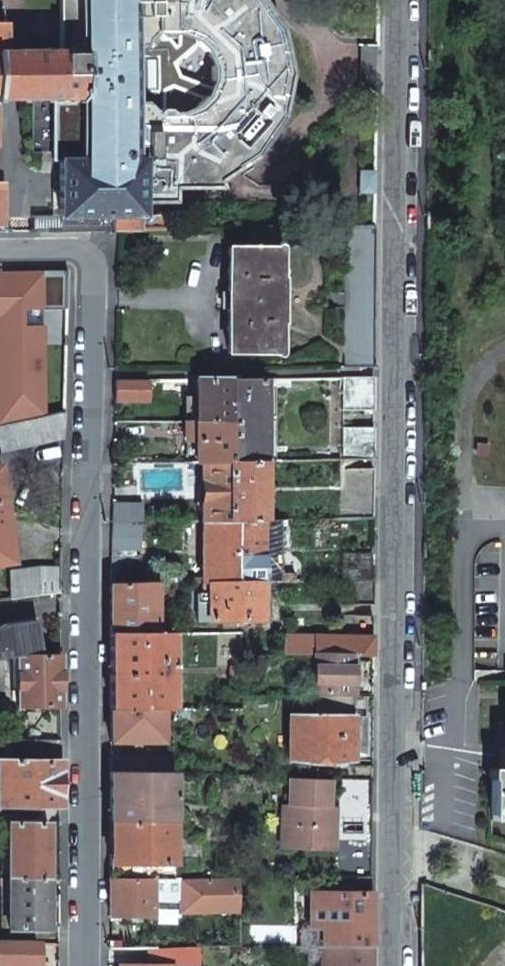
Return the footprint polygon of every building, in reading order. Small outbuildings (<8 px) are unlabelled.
[(67,98),(68,159),(58,159),(59,214),(59,218),(140,217),(141,216),(141,203),(172,202),(172,188),(219,188),(217,181),(228,174),(225,170),(240,159),(243,164),(254,156),(263,146),(259,143),(275,125),(278,128),(288,118),(287,105),(283,105),(282,88),(287,88),(287,73),(284,60),(279,61),(275,40),(280,39),(277,26),(270,15),(266,17),(256,2),(259,0),(66,0),(66,51),(67,98)] [(67,98),(66,51),(2,52),(0,52),(0,98),(67,98)] [(32,232),(59,231),(59,218),(59,214),(32,215),(32,232)] [(140,217),(59,218),(59,231),(140,230),(140,217)] [(344,227),(343,367),(373,367),(374,227),(344,227)] [(227,248),(227,352),(274,352),(274,317),(280,317),(280,282),(279,282),(279,277),(274,277),(274,248),(227,248)] [(66,308),(67,270),(0,271),(0,425),(43,416),(42,325),(41,325),(41,309),(66,308)] [(195,378),(196,421),(227,421),(227,379),(195,378)] [(227,421),(226,461),(262,460),(263,378),(227,379),(227,421)] [(358,412),(374,412),(373,379),(341,378),(342,412),(358,412)] [(115,389),(115,400),(147,399),(148,379),(115,379),(115,389)] [(163,379),(163,393),(183,393),(183,379),(163,379)] [(63,439),(64,411),(43,416),(0,425),(0,452),(63,439)] [(185,441),(185,462),(202,461),(226,461),(227,421),(196,421),(184,421),(185,441)] [(342,426),(342,458),(372,458),(373,427),(342,426)] [(226,461),(226,520),(233,520),(261,519),(262,460),(226,461)] [(202,491),(202,520),(226,520),(226,461),(202,461),(202,491)] [(340,468),(340,518),(372,518),(372,493),(372,468),(340,468)] [(112,502),(111,521),(140,520),(142,520),(142,502),(112,502)] [(0,513),(0,564),(13,562),(6,512),(0,513)] [(261,581),(261,519),(233,520),(233,581),(261,581)] [(111,521),(110,551),(140,550),(140,520),(111,521)] [(233,581),(233,520),(226,520),(202,520),(202,582),(233,581)] [(354,552),(342,552),(342,573),(337,573),(337,580),(372,580),(372,553),(363,553),(354,553),(354,552)] [(110,570),(109,584),(139,584),(140,555),(110,556),(110,570)] [(38,567),(9,571),(9,598),(59,591),(60,568),(38,567)] [(337,580),(334,580),(334,604),(372,605),(372,592),(372,580),(337,580)] [(261,621),(261,581),(233,581),(202,582),(202,594),(196,594),(196,621),(261,621)] [(139,584),(109,584),(109,609),(109,633),(155,633),(155,584),(139,584)] [(371,636),(372,615),(334,614),(333,635),(371,636)] [(0,625),(0,658),(4,657),(16,655),(16,706),(59,706),(59,680),(59,655),(41,655),(36,619),(0,625)] [(110,670),(109,708),(163,708),(163,709),(171,709),(171,633),(155,633),(109,633),(110,670)] [(371,636),(333,635),(283,634),(282,655),(313,654),(356,654),(372,655),(371,645),(371,636)] [(313,687),(313,695),(319,695),(356,696),(371,696),(371,675),(372,655),(356,654),(313,654),(313,665),(313,687)] [(229,665),(229,678),(243,678),(243,665),(229,665)] [(288,714),(287,759),(355,760),(370,760),(371,728),(371,696),(356,696),(319,695),(319,715),(288,714)] [(163,708),(109,708),(110,741),(136,741),(162,741),(163,709),(163,708)] [(59,740),(5,740),(5,760),(59,760),(59,740)] [(504,746),(504,768),(488,768),(488,773),(488,778),(490,779),(489,815),(504,815),(504,746)] [(172,758),(147,758),(147,771),(172,772),(172,758)] [(59,760),(5,760),(5,806),(59,806),(59,783),(59,760)] [(346,765),(346,778),(371,779),(371,765),(346,765)] [(109,771),(109,818),(172,818),(172,772),(147,771),(109,771)] [(282,804),(281,848),(333,850),(334,806),(328,806),(329,777),(289,776),(288,804),(282,804)] [(338,777),(337,824),(370,824),(370,802),(371,779),(346,778),(338,777)] [(109,818),(109,879),(152,878),(172,878),(172,818),(109,818)] [(47,823),(7,822),(6,879),(47,879),(47,851),(47,823)] [(337,830),(337,876),(369,875),(370,831),(337,830)] [(152,878),(152,902),(171,902),(179,895),(179,912),(238,911),(238,877),(172,878),(152,878)] [(109,879),(109,915),(130,915),(152,915),(152,902),(152,878),(109,879)] [(6,885),(0,885),(0,928),(6,928),(47,928),(47,903),(47,879),(6,879),(6,885)] [(310,891),(310,928),(321,928),(321,945),(324,945),(369,945),(369,918),(369,892),(310,891)] [(0,943),(0,965),(36,965),(36,943),(0,943)] [(324,945),(324,965),(369,965),(369,945),(324,945)] [(119,963),(119,965),(171,965),(171,963),(198,964),(197,946),(145,947),(145,963),(119,963)]
